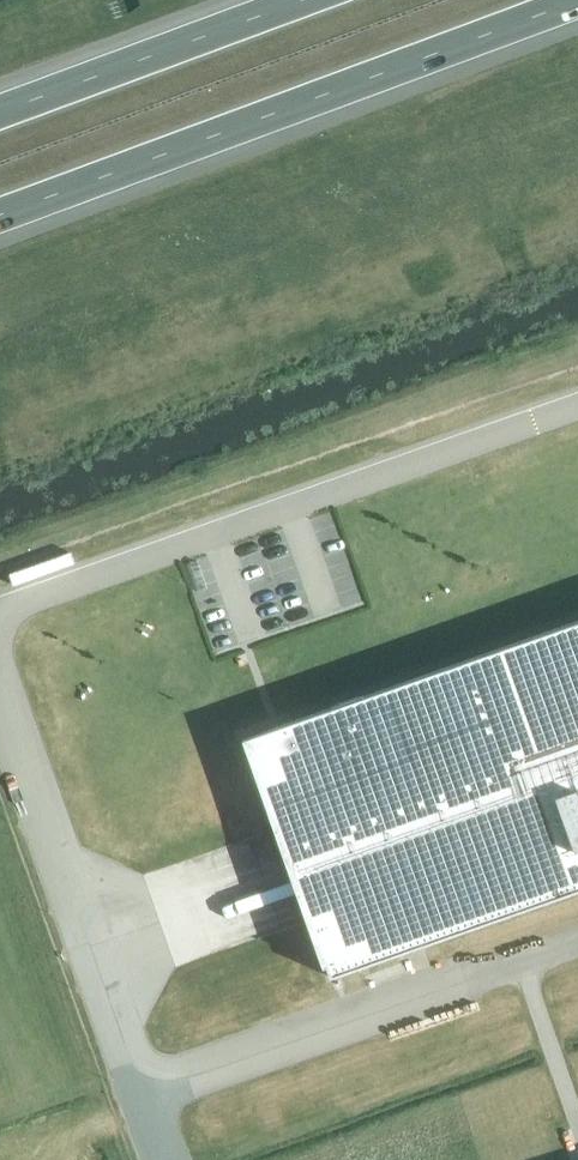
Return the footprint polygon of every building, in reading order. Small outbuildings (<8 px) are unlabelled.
[(247,739),(331,976),(577,889),(577,623),(247,739)]
